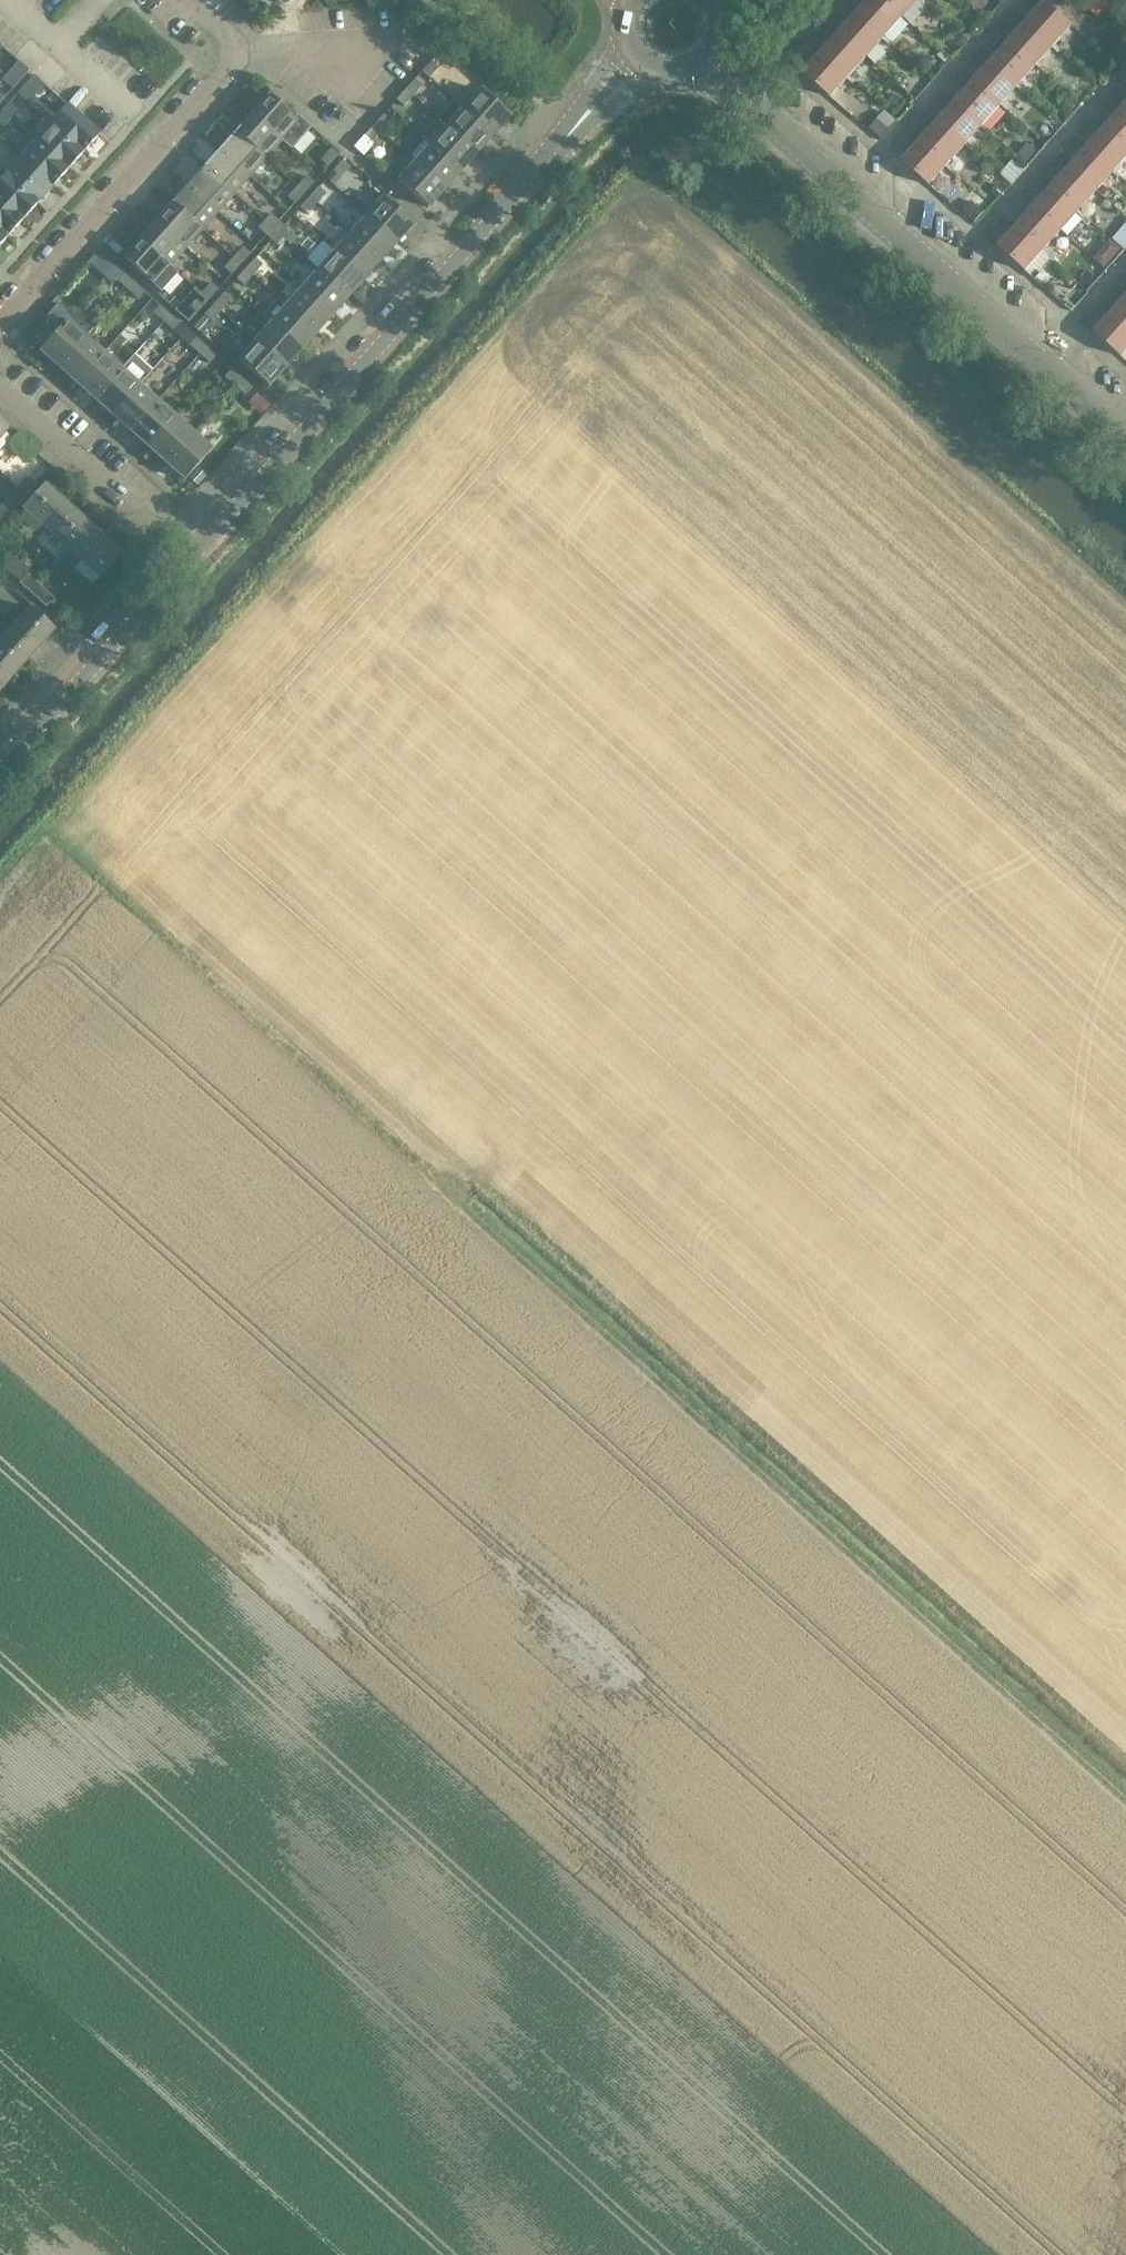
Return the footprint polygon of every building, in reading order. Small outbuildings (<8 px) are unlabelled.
[(883,0),(870,0),(858,13),(885,38),(903,18),(883,0)] [(903,18),(919,0),(883,0),(903,18)] [(853,8),(845,1),(835,12),(842,19),(853,8)] [(1072,26),(1045,2),(1027,22),(1054,47),(1072,26)] [(1015,9),(1005,21),(1012,28),(1022,16),(1015,9)] [(885,38),(858,13),(840,33),(867,57),(885,38)] [(835,28),(827,21),(817,32),(825,39),(835,28)] [(1054,47),(1027,22),(1009,42),(1036,66),(1054,47)] [(997,29),(987,40),(994,47),(1004,36),(997,29)] [(867,57),(840,33),(823,53),(849,77),(867,57)] [(817,48),(809,41),(799,52),(807,59),(817,48)] [(1036,66),(1009,42),(991,62),(1018,86),(1036,66)] [(979,49),(969,60),(976,67),(987,56),(979,49)] [(849,77),(823,53),(804,73),(831,97),(849,77)] [(12,89),(29,71),(18,61),(1,80),(12,89)] [(431,61),(421,71),(429,78),(438,67),(431,61)] [(1018,86),(991,62),(974,81),(1001,106),(1018,86)] [(961,69),(951,80),(959,87),(969,76),(961,69)] [(28,103),(44,85),(34,75),(17,94),(28,103)] [(406,89),(413,96),(422,85),(415,79),(406,89)] [(1001,106),(974,81),(956,101),(983,125),(1001,106)] [(406,89),(396,100),(403,107),(413,96),(406,89)] [(480,89),(463,108),(493,135),(510,116),(480,89)] [(944,89),(933,100),(941,107),(951,96),(944,89)] [(269,94),(252,113),(282,140),(298,121),(269,94)] [(1118,102),(1111,95),(1100,106),(1108,113),(1118,102)] [(493,135),(463,108),(453,99),(437,117),(477,153),(493,135)] [(983,125),(956,101),(938,121),(944,125),(965,145),(983,125)] [(17,110),(9,102),(2,110),(10,118),(17,110)] [(99,134),(67,105),(51,124),(83,153),(99,134)] [(923,127),(924,125),(933,115),(926,108),(916,120),(923,127)] [(1123,108),(1105,128),(1125,146),(1125,111),(1123,108)] [(10,118),(2,110),(0,113),(0,124),(3,126),(10,118)] [(282,140),(252,113),(236,131),(266,158),(282,140)] [(383,114),(373,125),(374,125),(376,127),(381,132),(391,121),(383,114)] [(1090,133),(1097,125),(1100,122),(1092,115),(1083,126),(1090,133)] [(477,153),(437,117),(421,135),(431,144),(461,171),(477,153)] [(965,145),(944,125),(938,121),(921,140),(948,164),(965,145)] [(83,153),(51,124),(36,140),(28,133),(28,134),(68,170),(83,153)] [(373,125),(364,136),(372,142),(381,132),(376,127),(374,125),(373,125)] [(908,128),(898,140),(905,147),(915,135),(908,128)] [(1105,128),(1087,147),(1114,171),(1125,158),(1125,146),(1105,128)] [(266,158),(236,131),(220,149),(250,175),(266,158)] [(68,170),(28,134),(12,150),(52,187),(68,170)] [(1075,135),(1065,146),(1073,153),(1083,142),(1075,135)] [(948,164),(921,140),(902,161),(929,185),(948,164)] [(431,144),(415,162),(445,189),(461,171),(431,144)] [(1114,171),(1087,147),(1070,167),(1097,191),(1114,171)] [(250,175),(220,149),(204,167),(234,193),(250,175)] [(328,167),(337,156),(330,149),(320,160),(328,167)] [(52,187),(12,150),(12,151),(16,155),(2,170),(38,203),(52,187)] [(1057,154),(1047,166),(1055,173),(1065,161),(1057,154)] [(349,167),(342,160),(332,171),(340,178),(349,167)] [(428,207),(445,189),(415,162),(398,181),(428,207)] [(234,193),(204,167),(188,185),(218,211),(234,193)] [(1097,191),(1070,167),(1052,187),(1079,211),(1097,191)] [(2,170),(0,172),(0,201),(22,221),(38,203),(2,170)] [(1039,174),(1029,186),(1037,193),(1047,181),(1039,174)] [(297,186),(305,192),(314,182),(306,176),(297,186)] [(218,211),(188,185),(172,203),(201,229),(218,211)] [(287,197),(295,203),(305,192),(297,186),(287,197)] [(310,197),(317,203),(326,193),(318,186),(310,197)] [(1079,211),(1052,187),(1035,206),(1061,230),(1079,211)] [(1022,194),(1011,206),(1019,212),(1029,201),(1022,194)] [(310,197),(300,208),(307,214),(317,203),(310,197)] [(384,197),(367,216),(397,242),(413,224),(384,197)] [(0,201),(0,231),(7,237),(22,221),(0,201)] [(201,229),(172,203),(156,221),(185,247),(201,229)] [(1061,230),(1035,206),(1017,226),(1044,250),(1061,230)] [(281,223),(270,214),(264,221),(275,230),(281,223)] [(1004,214),(994,226),(1001,232),(1011,221),(1004,214)] [(367,216),(351,234),(381,260),(397,242),(367,216)] [(185,247),(156,221),(140,238),(169,265),(185,247)] [(275,230),(264,221),(258,228),(268,238),(275,230)] [(281,223),(275,230),(286,240),(292,233),(281,223)] [(1116,237),(1125,245),(1125,223),(1116,237)] [(1044,250),(1017,226),(999,246),(1025,270),(1044,250)] [(286,240),(275,230),(268,238),(279,248),(286,240)] [(351,234),(335,252),(365,278),(381,260),(351,234)] [(1116,237),(1094,252),(1102,263),(1123,248),(1116,237)] [(169,265),(140,238),(123,257),(153,284),(161,291),(178,272),(169,265)] [(233,258),(241,264),(250,254),(242,247),(233,258)] [(109,260),(98,251),(88,261),(99,271),(109,260)] [(335,252),(319,270),(349,296),(365,278),(335,252)] [(224,268),(231,275),(241,264),(233,258),(224,268)] [(245,268),(253,275),(262,265),(255,258),(245,268)] [(245,268),(236,279),(243,286),(253,275),(245,268)] [(319,270),(303,287),(333,314),(349,296),(319,270)] [(176,306),(196,284),(180,271),(161,292),(176,306)] [(127,290),(134,282),(124,274),(117,281),(127,290)] [(1118,280),(1108,291),(1115,298),(1125,286),(1118,280)] [(138,299),(145,292),(134,282),(127,290),(138,299)] [(201,293),(209,300),(218,289),(210,283),(201,293)] [(303,287),(287,305),(317,332),(333,314),(303,287)] [(192,304),(199,311),(209,300),(201,293),(192,304)] [(230,301),(223,294),(214,304),(221,311),(230,301)] [(1113,313),(1125,324),(1125,298),(1113,313)] [(1100,300),(1090,311),(1097,318),(1108,306),(1100,300)] [(85,337),(92,329),(74,313),(72,316),(58,304),(31,334),(44,345),(40,350),(58,367),(85,337)] [(221,311),(214,304),(204,315),(211,322),(221,311)] [(287,305),(271,323),(301,350),(317,332),(287,305)] [(169,314),(159,306),(153,313),(163,322),(169,314)] [(1113,313),(1095,333),(1122,357),(1125,353),(1125,324),(1113,313)] [(169,314),(163,322),(174,332),(181,324),(169,314)] [(271,323),(255,341),(284,368),(301,350),(271,323)] [(85,337),(58,367),(76,382),(103,353),(85,337)] [(205,346),(195,337),(188,345),(198,354),(205,346)] [(238,360),(243,364),(239,369),(250,378),(253,374),(268,386),(284,368),(255,341),(238,360)] [(205,346),(198,354),(210,363),(216,356),(205,346)] [(103,353),(76,382),(94,398),(121,369),(103,353)] [(121,369),(94,398),(112,415),(139,385),(121,369)] [(241,378),(231,369),(225,377),(234,385),(241,378)] [(241,378),(234,385),(246,395),(252,388),(241,378)] [(139,385),(112,415),(130,430),(156,400),(139,385)] [(263,403),(252,394),(245,402),(256,411),(263,403)] [(156,400),(130,430),(148,446),(174,416),(156,400)] [(174,416),(148,446),(165,462),(192,432),(174,416)] [(0,420),(0,437),(9,428),(0,420)] [(192,432),(165,462),(185,479),(211,450),(192,432)] [(28,475),(16,488),(25,496),(37,483),(28,475)] [(73,511),(60,499),(44,485),(23,508),(38,523),(43,527),(52,516),(61,524),(73,511)] [(16,488),(5,501),(13,509),(25,496),(16,488)] [(101,537),(90,527),(75,513),(73,511),(61,524),(52,516),(43,527),(53,536),(69,550),(71,552),(81,542),(89,550),(101,537)] [(100,578),(121,555),(105,541),(101,537),(89,550),(81,542),(71,552),(84,564),(100,578)] [(28,574),(19,583),(33,595),(41,586),(28,574)] [(41,586),(33,595),(46,607),(54,598),(41,586)] [(28,657),(53,628),(29,607),(11,627),(22,637),(14,645),(28,657)] [(14,645),(22,637),(11,627),(0,639),(0,673),(7,680),(22,663),(28,657),(14,645)]
